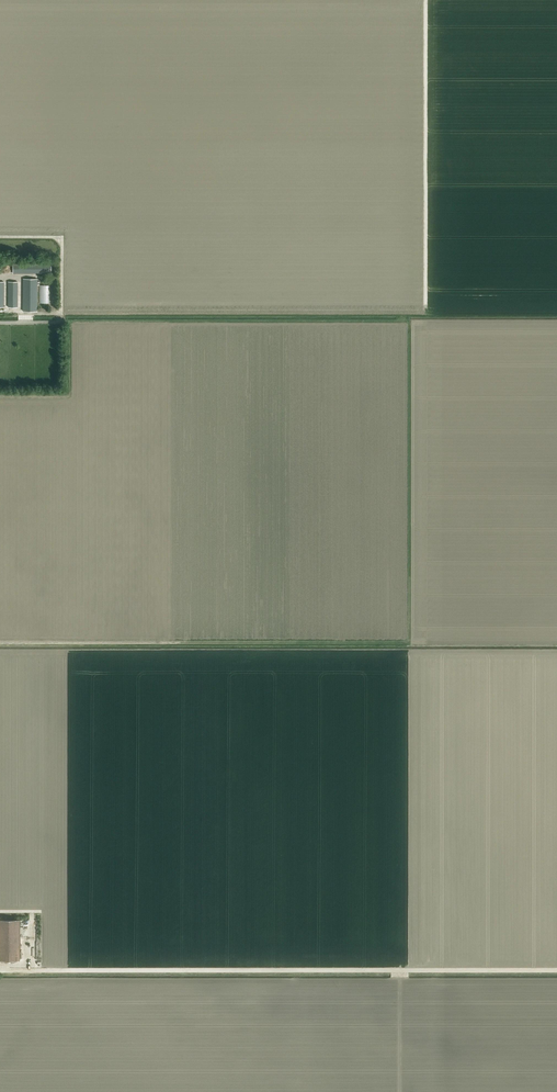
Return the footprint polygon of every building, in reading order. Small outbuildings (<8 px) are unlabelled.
[(51,273),(51,262),(13,262),(13,273),(51,273)] [(37,311),(37,279),(23,279),(23,311),(37,311)] [(18,307),(18,282),(8,282),(8,307),(18,307)] [(50,301),(51,283),(43,283),(42,300),(50,301)] [(0,920),(0,959),(20,959),(20,920),(0,920)]
